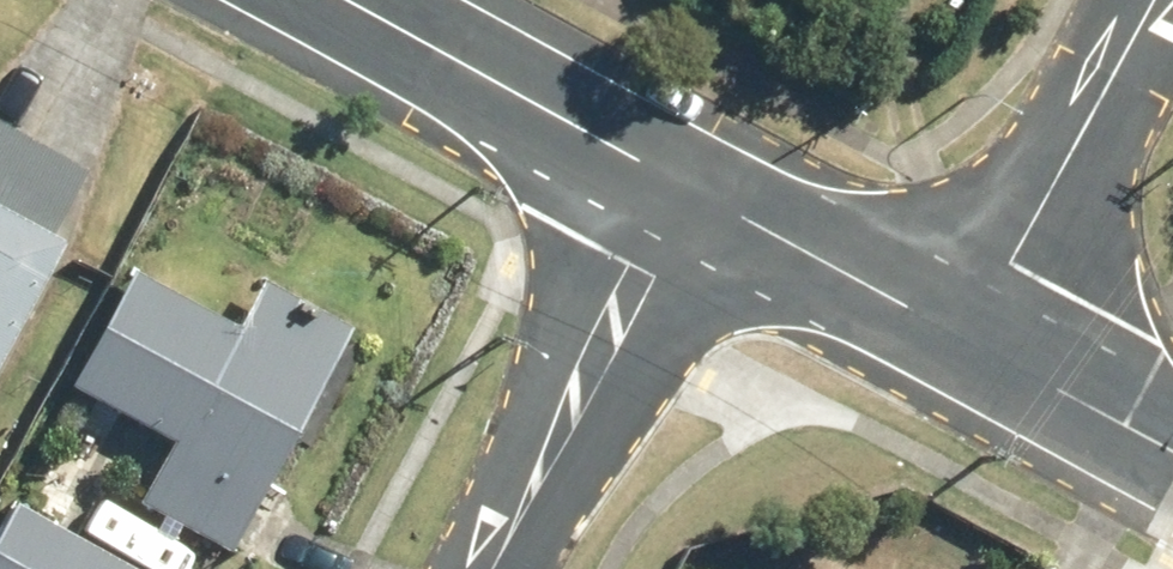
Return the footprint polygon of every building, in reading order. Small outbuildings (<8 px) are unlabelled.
[(65,243),(51,235),(87,170),(0,123),(0,363),(65,243)] [(237,328),(134,271),(71,385),(174,442),(141,502),(231,551),(353,329),(264,280),(237,328)] [(15,502),(0,528),(0,568),(135,568),(15,502)]
